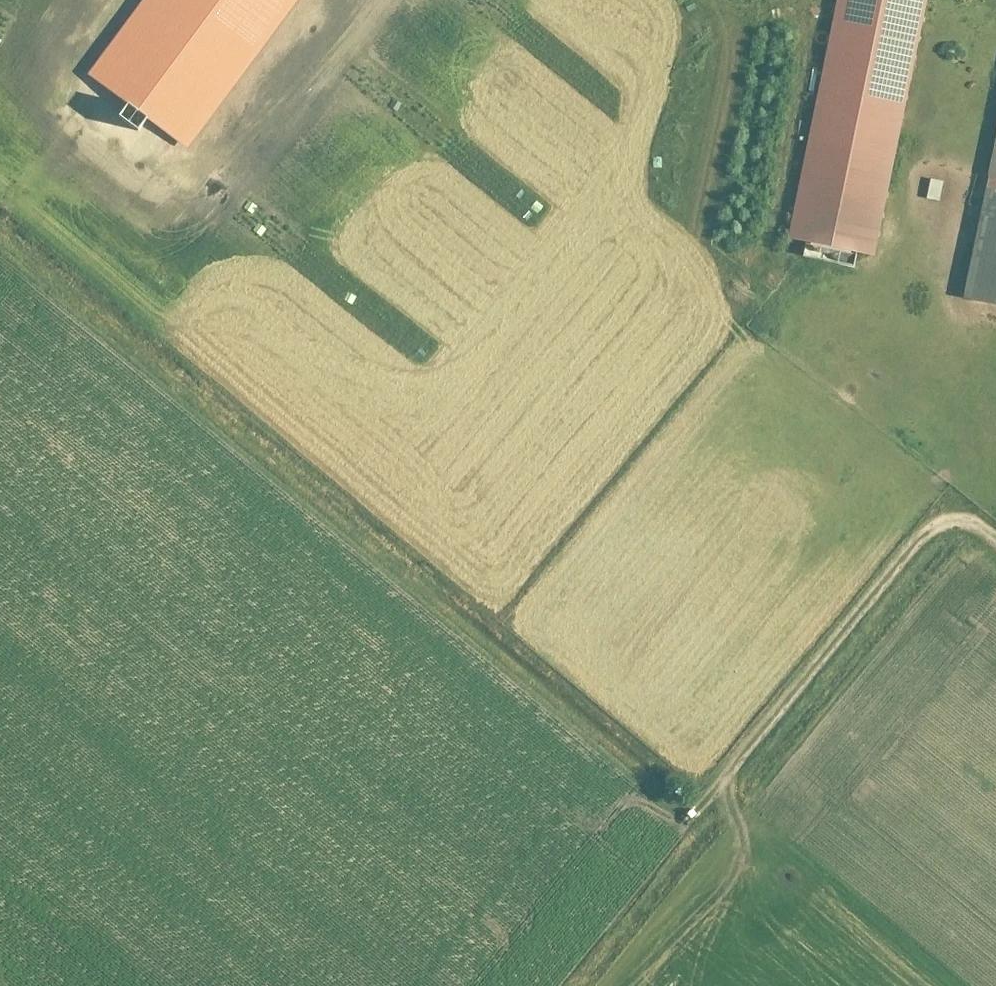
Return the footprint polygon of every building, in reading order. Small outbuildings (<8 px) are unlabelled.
[(883,257),(929,0),(839,0),(796,241),(883,257)] [(944,202),(948,182),(935,180),(932,199),(944,202)] [(972,300),(995,305),(995,192),(972,300)]
